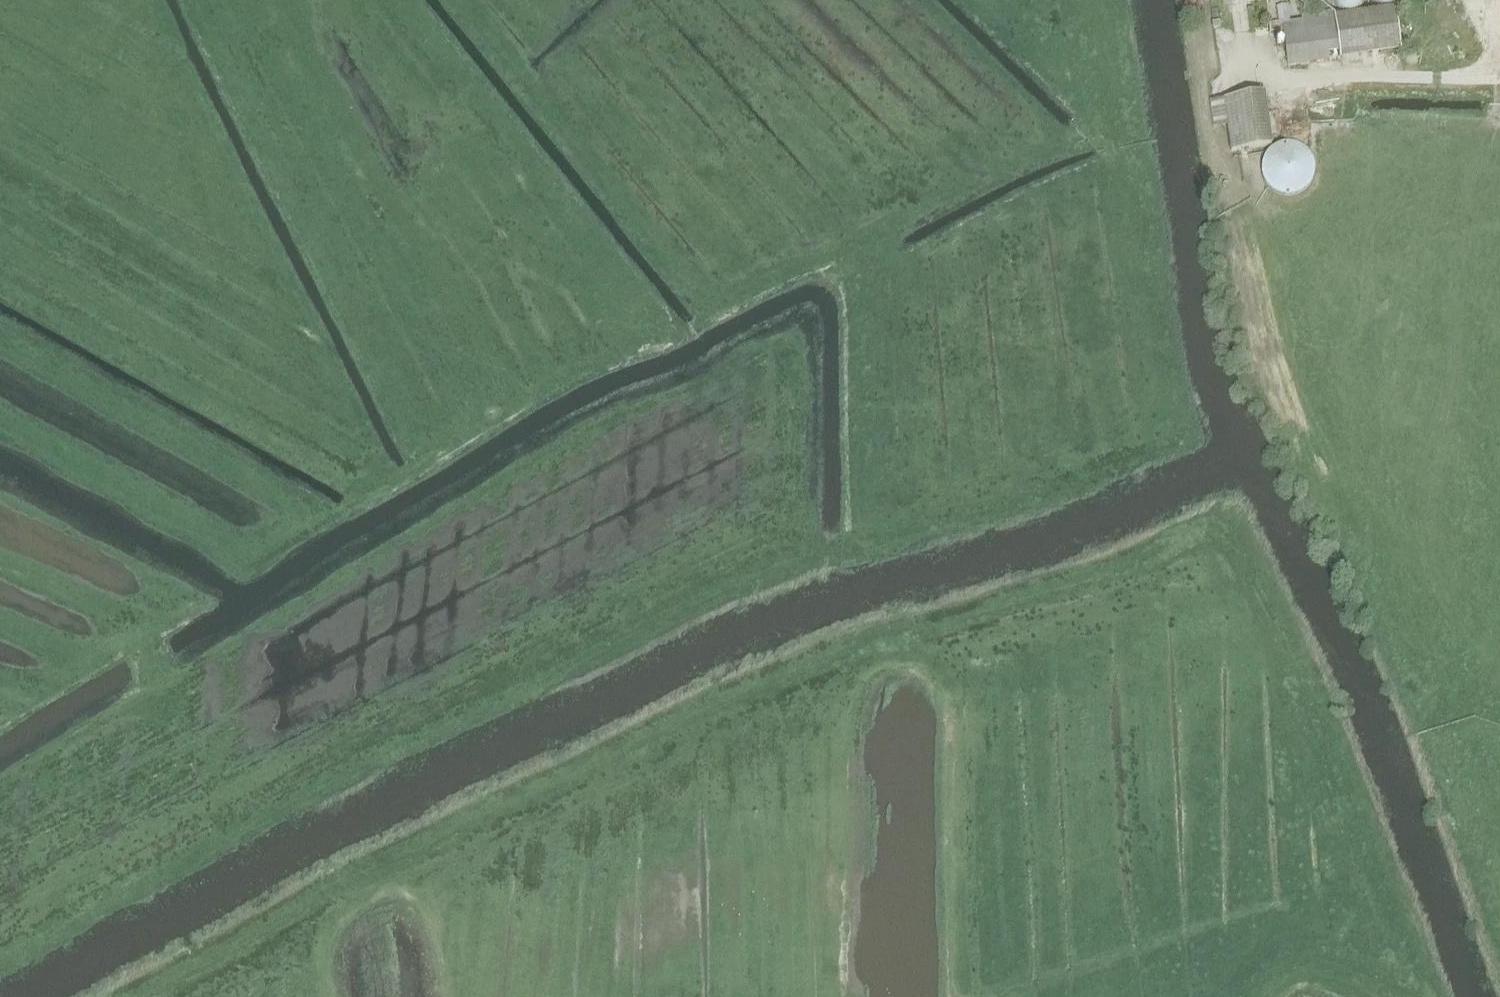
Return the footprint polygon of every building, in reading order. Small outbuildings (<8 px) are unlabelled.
[(1277,8),(1279,24),(1282,24),(1290,22),(1288,6),(1277,8)] [(1290,22),(1282,24),(1287,66),(1328,61),(1337,60),(1340,59),(1333,18),(1333,11),(1300,16),(1301,21),(1290,22)] [(1283,32),(1282,24),(1279,24),(1269,25),(1270,34),(1283,32)] [(1272,145),(1265,93),(1210,101),(1214,127),(1227,126),(1231,151),(1272,145)] [(1292,143),(1289,143),(1287,143),(1284,143),(1282,143),(1278,145),(1275,146),(1273,148),(1270,149),(1269,151),(1267,153),(1265,156),(1263,159),(1262,163),(1262,167),(1262,169),(1262,171),(1262,173),(1262,175),(1263,177),(1263,178),(1264,180),(1266,183),(1268,186),(1270,188),(1273,191),(1276,193),(1279,194),(1282,195),(1285,196),(1289,196),(1293,196),(1296,195),(1298,194),(1302,192),(1305,190),(1307,188),(1309,186),(1310,184),(1311,183),(1313,180),(1313,178),(1314,177),(1314,175),(1315,173),(1315,169),(1315,167),(1315,166),(1314,163),(1314,161),(1313,159),(1312,158),(1311,156),(1309,153),(1307,151),(1306,149),(1305,148),(1302,146),(1299,145),(1296,144),(1292,143)]
